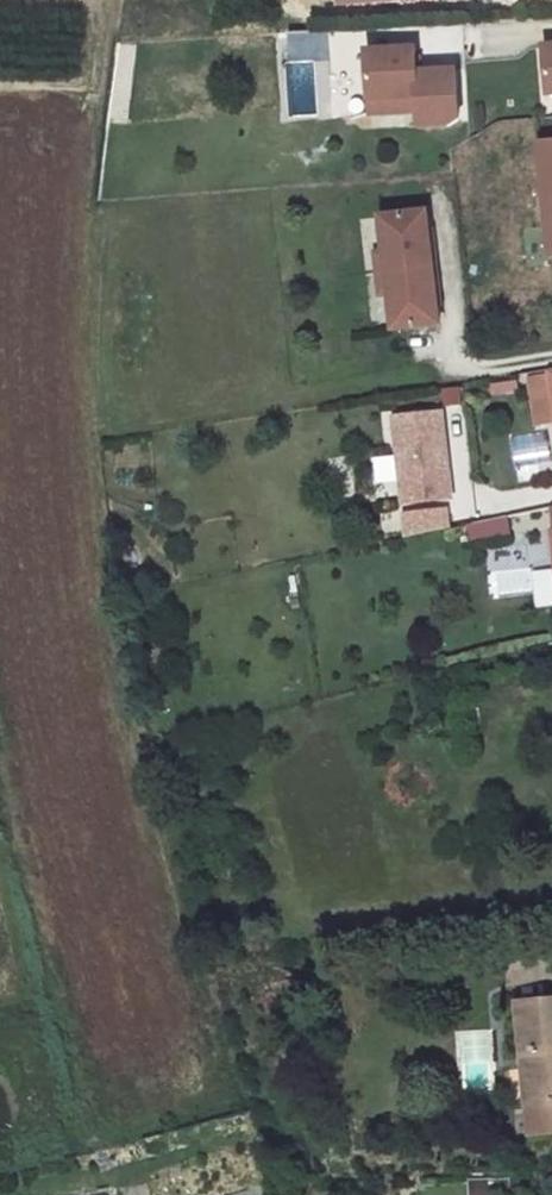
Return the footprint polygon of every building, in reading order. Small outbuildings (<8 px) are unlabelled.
[(459,30),(439,31),(440,57),(461,55),(459,30)] [(327,31),(306,32),(309,67),(330,65),(327,31)] [(544,47),(548,94),(551,94),(551,46),(544,47)] [(416,49),(367,52),(369,99),(417,97),(418,112),(458,110),(456,71),(417,73),(416,49)] [(418,112),(417,97),(369,99),(370,114),(418,112)] [(540,143),(544,191),(551,191),(551,142),(540,143)] [(544,191),(549,258),(551,258),(551,191),(544,191)] [(378,274),(436,268),(434,247),(431,247),(427,212),(381,217),(385,252),(376,253),(378,274)] [(390,294),(394,329),(439,324),(435,289),(438,288),(436,268),(378,274),(381,295),(390,294)] [(386,413),(391,508),(447,505),(442,410),(386,413)] [(396,512),(398,538),(447,534),(445,508),(396,512)] [(505,518),(462,525),(465,544),(508,537),(505,518)] [(485,551),(486,572),(520,570),(519,549),(485,551)] [(530,1134),(551,1132),(551,1000),(518,1003),(523,1053),(529,1052),(534,1104),(527,1104),(530,1134)] [(523,1053),(527,1104),(534,1104),(529,1052),(523,1053)] [(473,1194),(508,1194),(508,1181),(472,1183),(473,1194)]
